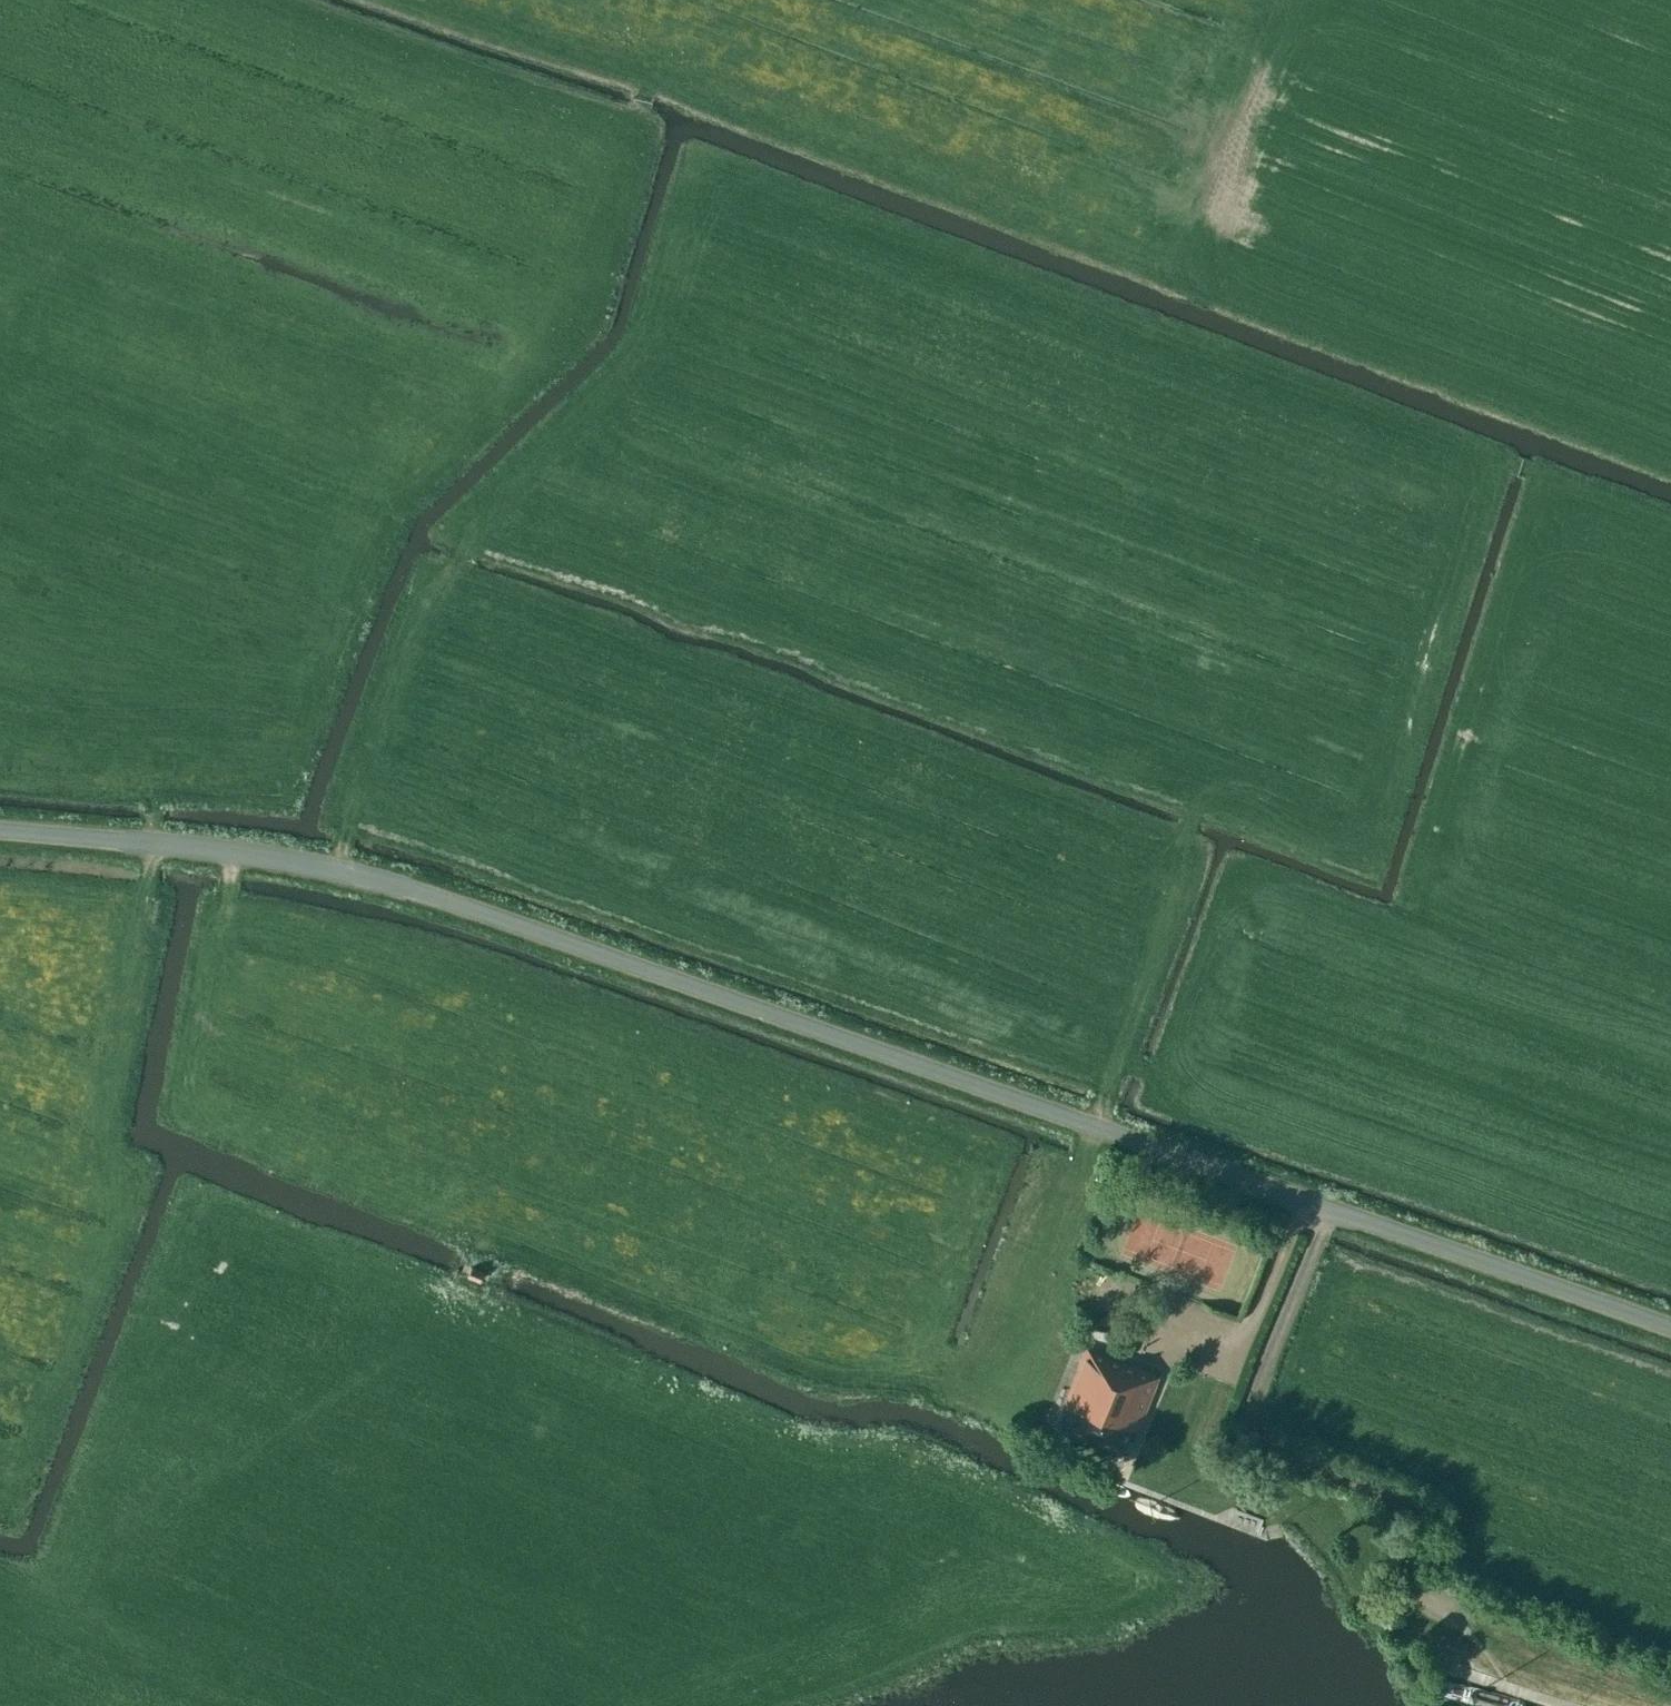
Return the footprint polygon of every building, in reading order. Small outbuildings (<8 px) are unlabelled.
[(471,1266),(467,1275),(479,1279),(483,1271),(471,1266)] [(1137,1368),(1086,1346),(1052,1425),(1124,1456),(1156,1380),(1136,1372),(1137,1368)]
